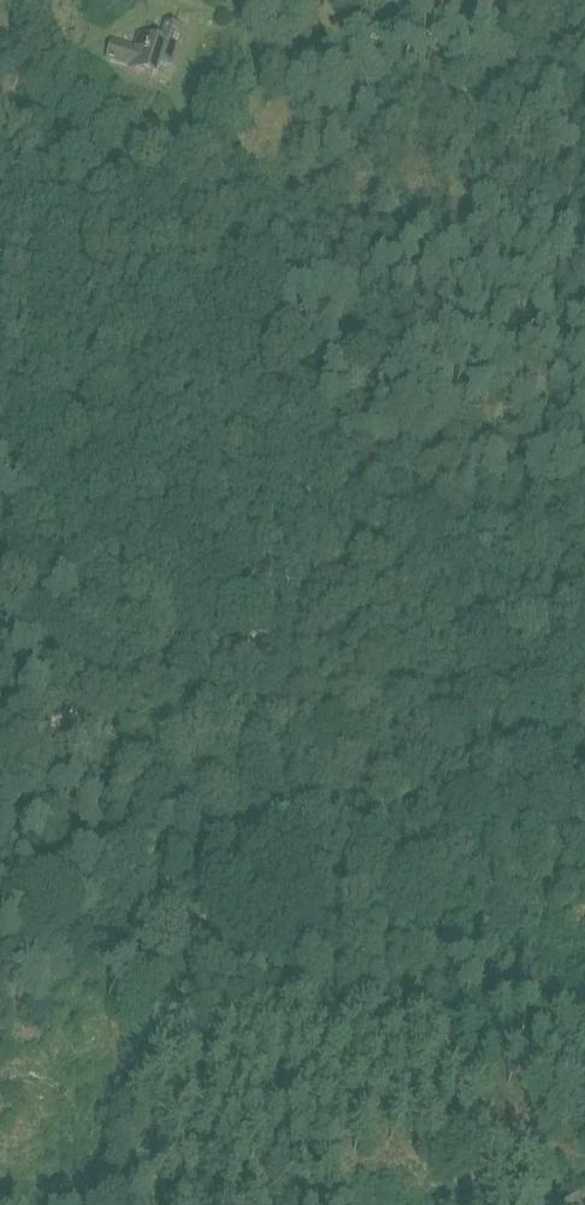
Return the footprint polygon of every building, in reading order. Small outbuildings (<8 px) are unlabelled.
[(170,63),(180,30),(164,26),(158,44),(139,39),(136,51),(110,43),(106,58),(131,66),(130,70),(152,77),(157,60),(170,63)] [(558,1204),(584,1204),(584,1192),(558,1204)]
